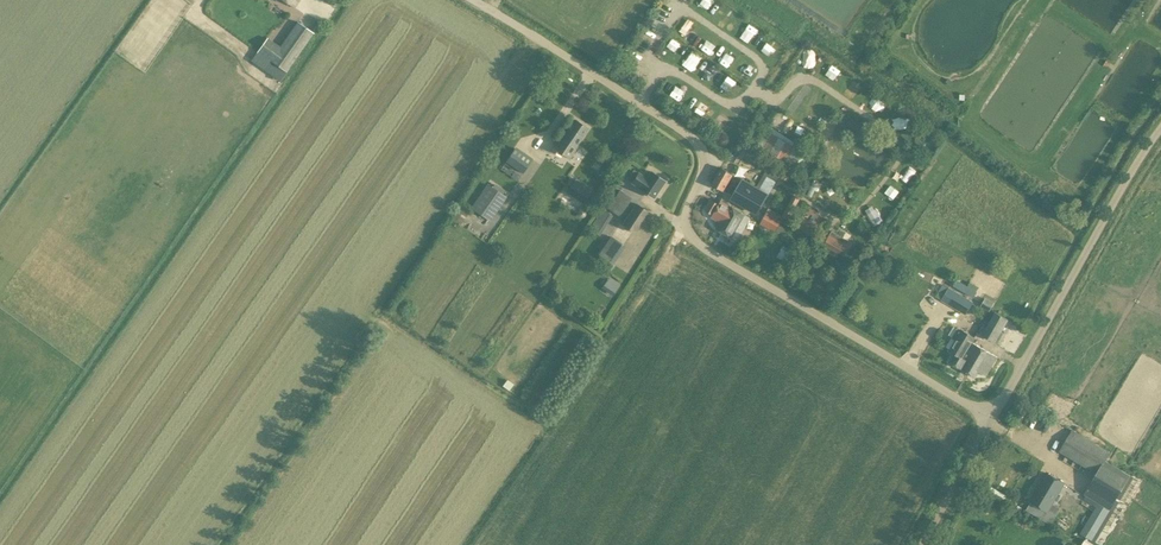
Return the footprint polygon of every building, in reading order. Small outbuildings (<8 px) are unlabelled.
[(698,3),(708,11),(716,1),(715,0),(701,0),(698,3)] [(726,6),(719,16),(730,24),(737,14),(726,6)] [(793,37),(799,22),(791,19),(785,34),(793,37)] [(252,60),(280,81),(314,34),(297,22),(280,47),(268,38),(252,60)] [(693,42),(697,31),(687,27),(683,38),(693,42)] [(672,36),(665,46),(675,53),(682,44),(672,36)] [(767,36),(761,46),(774,54),(780,44),(767,36)] [(726,65),(734,51),(727,47),(719,61),(726,65)] [(806,51),(798,60),(808,68),(816,59),(806,51)] [(830,63),(824,74),(835,80),(841,69),(830,63)] [(727,74),(721,84),(732,91),(738,82),(727,74)] [(858,96),(865,86),(855,78),(848,88),(858,96)] [(508,82),(500,99),(509,103),(518,86),(508,82)] [(671,96),(681,100),(685,90),(675,86),(671,96)] [(809,89),(805,100),(815,104),(820,93),(809,89)] [(700,113),(704,103),(693,98),(688,108),(700,113)] [(799,105),(794,113),(805,119),(810,111),(799,105)] [(899,112),(894,120),(904,128),(910,120),(899,112)] [(769,125),(780,131),(787,119),(776,113),(769,125)] [(570,159),(579,147),(577,145),(588,129),(574,120),(563,136),(554,149),(570,159)] [(782,130),(804,144),(810,134),(801,129),(801,130),(787,121),(782,130)] [(785,161),(799,169),(809,152),(769,126),(766,130),(757,145),(763,148),(785,161)] [(553,183),(566,158),(544,146),(533,167),(542,172),(540,176),(553,183)] [(523,173),(532,159),(516,147),(500,169),(517,181),(522,172),(523,173)] [(911,163),(902,172),(910,180),(919,171),(911,163)] [(733,175),(721,167),(712,185),(723,192),(733,175)] [(761,171),(755,168),(750,178),(755,181),(761,171)] [(646,178),(638,173),(638,174),(634,171),(628,179),(632,182),(631,183),(640,189),(653,198),(665,181),(650,172),(646,178)] [(760,189),(742,178),(730,200),(757,216),(770,194),(776,182),(767,177),(760,189)] [(584,202),(593,190),(576,178),(575,180),(566,192),(583,204),(584,202)] [(814,181),(807,193),(812,196),(815,190),(818,183),(814,181)] [(505,191),(495,184),(492,188),(488,185),(471,208),(490,221),(506,197),(502,194),(505,191)] [(631,198),(620,190),(607,208),(619,217),(631,198)] [(733,237),(738,240),(751,217),(743,212),(744,211),(721,199),(719,202),(712,198),(705,210),(712,215),(710,218),(718,222),(716,228),(732,239),(733,237)] [(621,224),(635,233),(649,212),(635,203),(621,224)] [(867,214),(873,225),(883,219),(877,208),(867,214)] [(597,235),(610,214),(602,209),(589,230),(597,235)] [(781,221),(769,214),(766,213),(761,224),(775,232),(781,222),(781,221)] [(823,246),(845,258),(853,242),(832,231),(823,246)] [(610,258),(619,240),(607,234),(599,253),(610,258)] [(784,246),(777,256),(788,263),(795,252),(784,246)] [(841,284),(847,283),(844,275),(838,276),(841,284)] [(620,285),(609,277),(604,285),(615,293),(620,285)] [(976,292),(963,284),(960,289),(973,297),(976,292)] [(941,300),(966,315),(973,302),(949,288),(941,300)] [(1002,332),(1009,320),(996,312),(982,335),(997,345),(1004,333),(1002,332)] [(967,361),(962,358),(974,337),(961,330),(958,328),(952,338),(955,340),(954,342),(949,351),(954,353),(949,362),(962,370),(967,361)] [(967,361),(962,370),(976,378),(978,373),(986,377),(997,357),(972,342),(974,337),(962,358),(967,361)] [(1106,461),(1110,453),(1111,452),(1072,430),(1059,452),(1096,474),(1084,494),(1098,503),(1082,530),(1079,534),(1083,536),(1091,541),(1098,530),(1110,510),(1131,475),(1106,461)] [(1040,507),(1055,475),(1041,469),(1025,501),(1040,507)]
